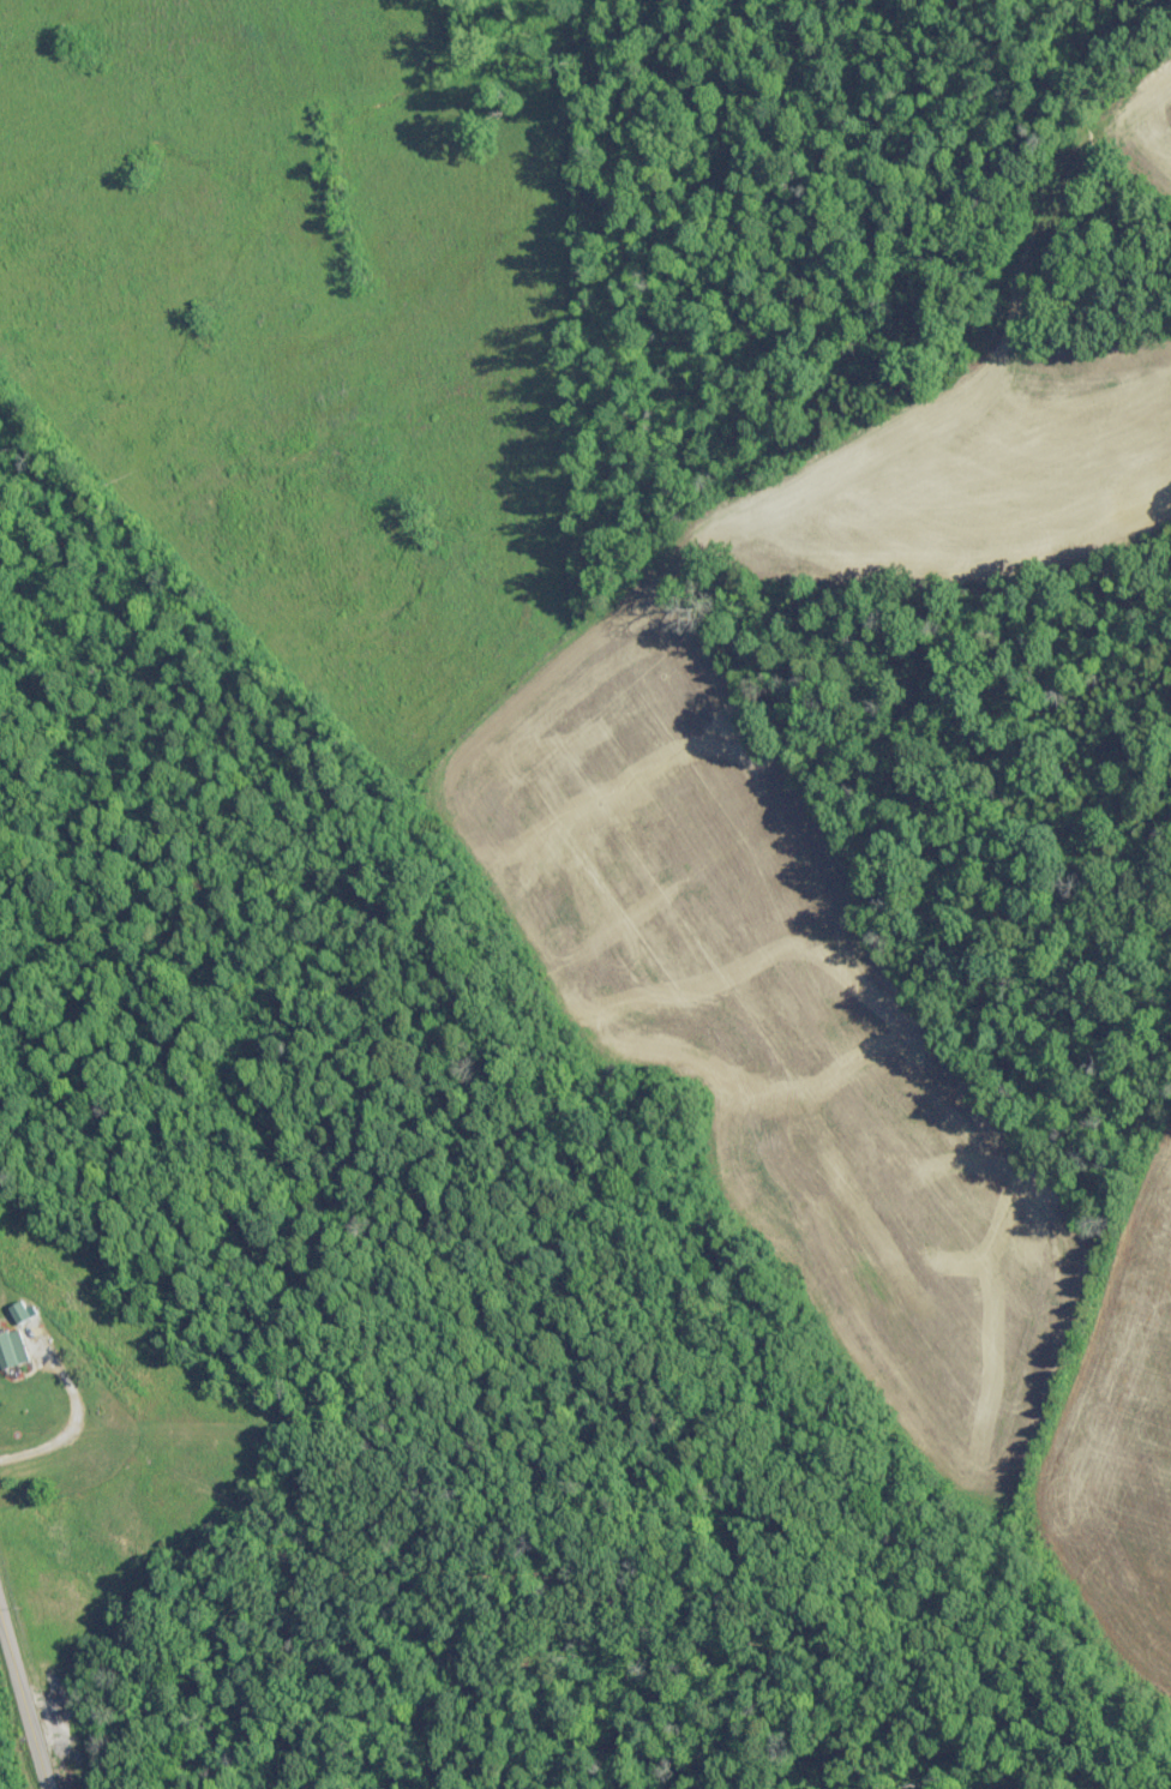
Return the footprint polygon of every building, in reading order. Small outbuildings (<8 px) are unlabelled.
[(15,1305),(21,1323),(37,1318),(31,1300),(15,1305)] [(33,1360),(22,1328),(0,1335),(0,1344),(8,1368),(33,1360)]
